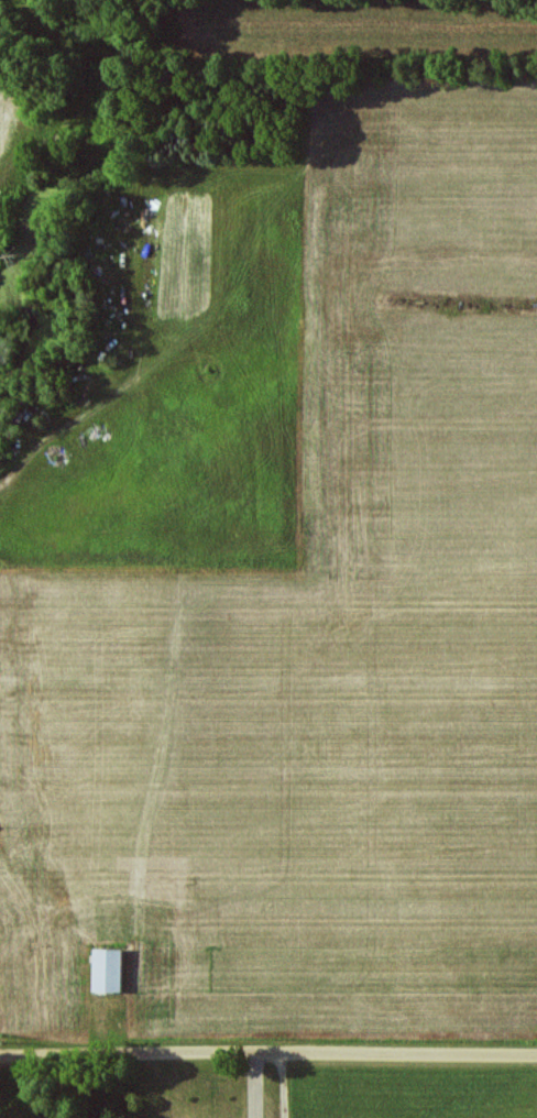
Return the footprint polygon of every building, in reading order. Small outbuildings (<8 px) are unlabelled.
[(123,949),(94,949),(93,992),(123,992),(123,949)]
